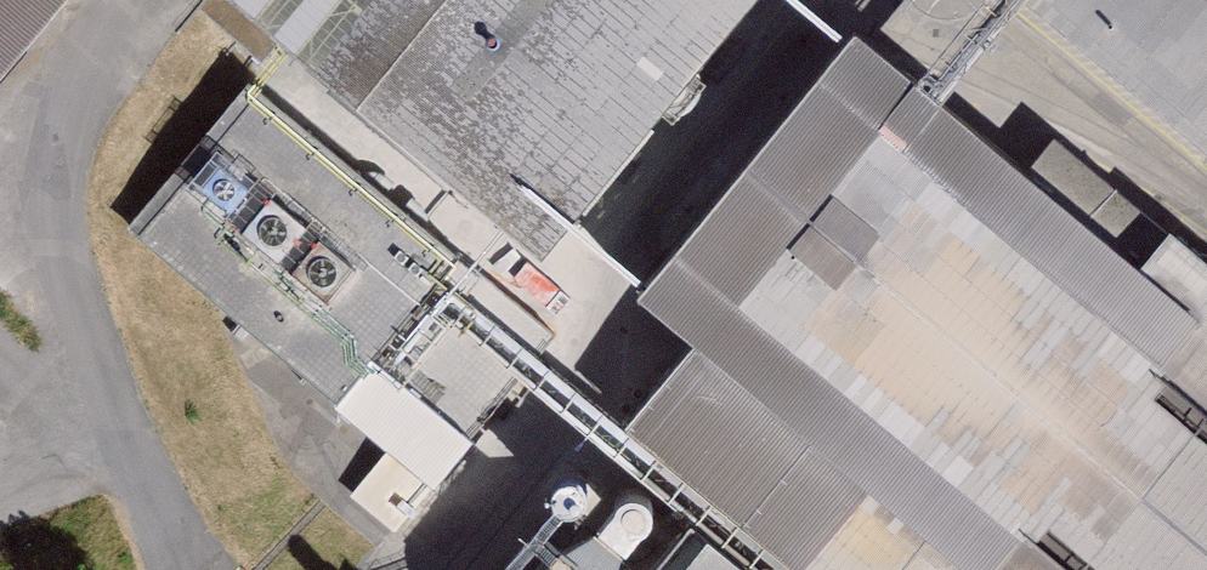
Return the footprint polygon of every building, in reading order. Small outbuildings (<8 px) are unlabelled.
[(30,0),(0,0),(0,35),(30,0)] [(522,226),(703,0),(237,0),(522,226)] [(1206,142),(1206,0),(1037,0),(1206,142)] [(448,245),(244,90),(215,128),(251,155),(208,211),(244,238),(239,245),(372,345),(448,245)] [(817,569),(1206,569),(1206,260),(1186,242),(1115,326),(885,134),(756,288),(931,434),(817,569)] [(328,400),(431,478),(470,427),(367,349),(328,400)] [(644,512),(601,475),(520,569),(595,569),(644,512)] [(672,569),(757,569),(707,529),(672,569)]
